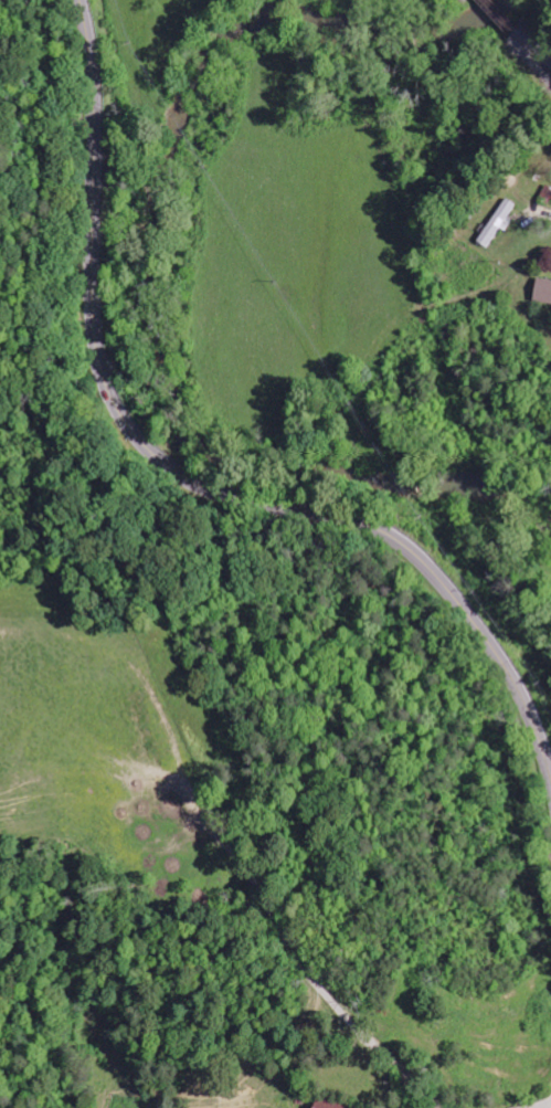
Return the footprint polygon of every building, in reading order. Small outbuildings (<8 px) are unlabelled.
[(550,202),(550,188),(546,186),(540,199),(550,204),(550,202)] [(517,205),(504,199),(479,244),(491,251),(508,220),(517,205)] [(539,276),(532,299),(550,305),(550,280),(539,276)] [(350,1107),(316,1098),(313,1107),(350,1107)]
